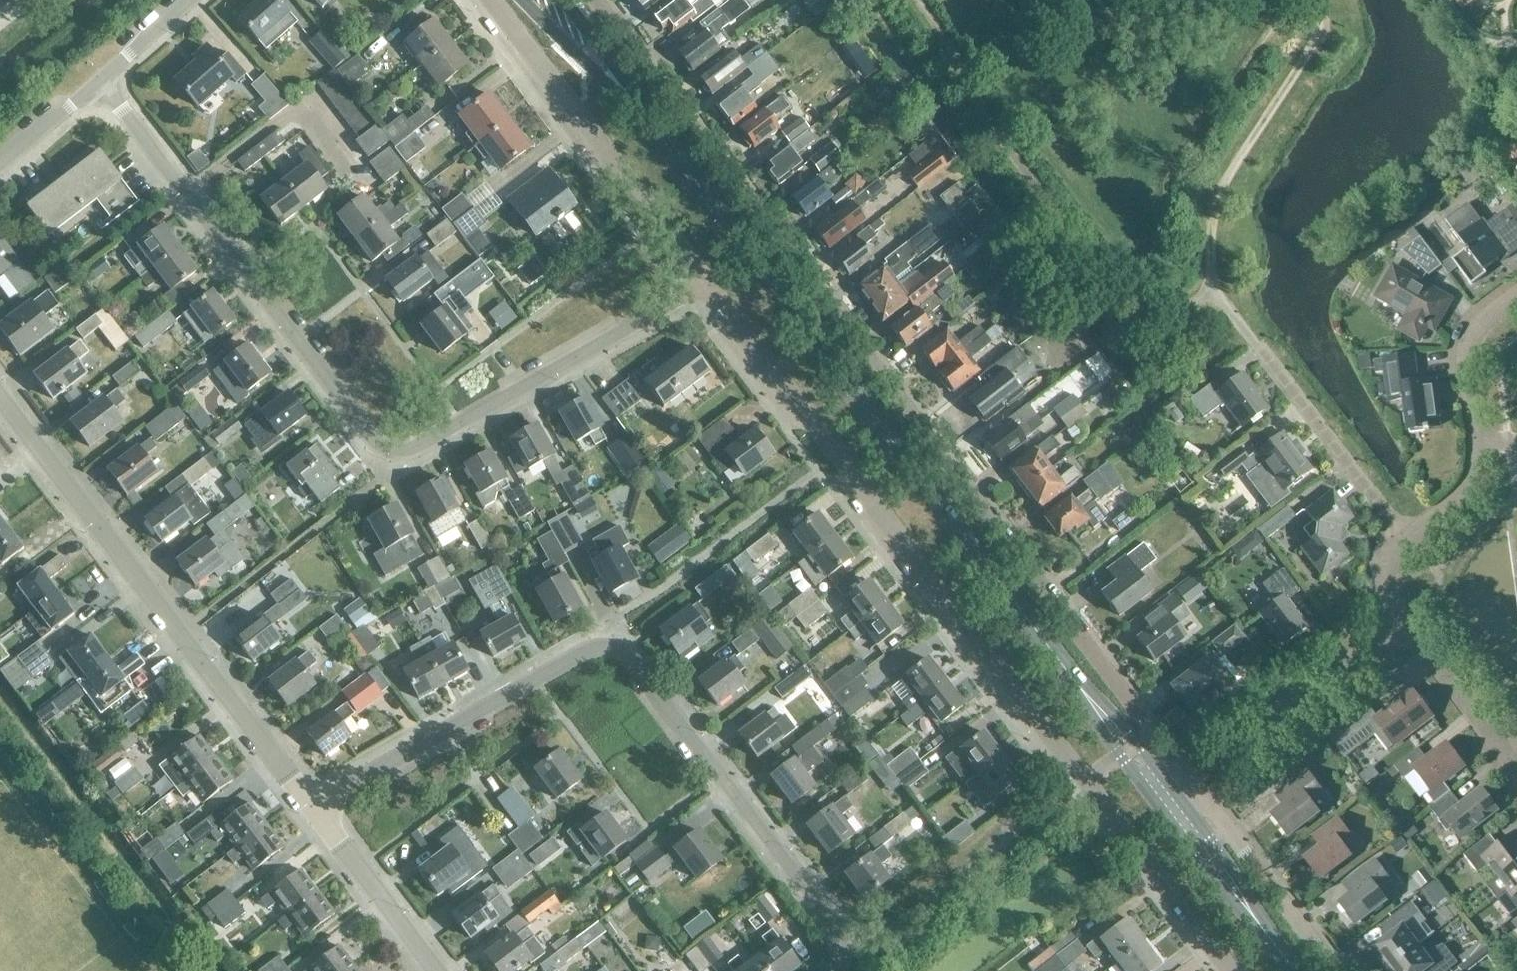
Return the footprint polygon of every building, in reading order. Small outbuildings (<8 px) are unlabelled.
[(277,0),(259,0),(238,18),(265,50),(296,24),(277,0)] [(644,11),(659,0),(636,0),(644,11)] [(651,16),(653,17),(652,20),(657,26),(659,26),(662,30),(667,26),(671,31),(688,18),(691,21),(713,4),(710,0),(672,0),(651,16)] [(677,50),(683,58),(682,61),(685,66),(688,66),(692,70),(719,50),(730,42),(721,31),(751,9),(744,0),(732,0),(720,9),(700,24),(704,30),(677,50)] [(450,42),(434,20),(403,43),(413,56),(416,54),(422,63),(450,42)] [(346,57),(323,31),(311,41),(334,67),(346,57)] [(467,65),(450,42),(422,63),(429,72),(426,74),(437,88),(467,65)] [(740,62),(731,50),(697,75),(703,83),(702,86),(707,93),(711,93),(712,94),(767,53),(761,46),(740,62)] [(246,75),(233,59),(228,53),(218,61),(206,47),(193,57),(198,63),(175,81),(195,106),(231,77),(236,83),(246,75)] [(740,86),(715,104),(732,126),(756,108),(747,96),(760,86),(759,84),(778,70),(766,54),(747,68),(753,76),(740,86)] [(349,86),(369,71),(357,56),(338,71),(349,86)] [(334,69),(317,83),(316,83),(323,92),(341,79),(334,69)] [(268,121),(288,105),(263,74),(252,83),(266,100),(257,107),(268,121)] [(323,92),(330,101),(348,88),(341,79),(323,92)] [(337,111),(355,97),(348,88),(330,101),(337,111)] [(468,131),(464,134),(472,145),(508,119),(490,94),(458,117),(468,131)] [(895,98),(893,105),(898,111),(907,104),(900,94),(895,98)] [(781,95),(739,128),(745,136),(742,139),(749,148),(752,146),(753,147),(778,128),(773,121),(790,107),(781,95)] [(337,111),(345,120),(362,107),(355,97),(337,111)] [(345,120),(352,129),(369,116),(362,107),(345,120)] [(380,126),(395,147),(415,132),(400,111),(380,126)] [(369,116),(352,129),(358,139),(376,125),(369,116)] [(790,143),(808,130),(799,118),(781,131),(790,143)] [(529,147),(508,119),(472,145),(482,159),(488,155),(498,169),(529,147)] [(377,126),(357,141),(355,142),(367,157),(388,141),(377,126)] [(256,146),(264,157),(285,141),(277,131),(256,146)] [(807,131),(788,146),(765,163),(770,168),(766,171),(778,186),(803,166),(795,155),(815,141),(807,131)] [(425,145),(415,132),(395,147),(405,160),(425,145)] [(820,171),(841,155),(832,143),(811,159),(820,171)] [(256,146),(236,162),(244,172),(264,157),(256,146)] [(326,191),(318,180),(329,172),(309,147),(298,155),(305,165),(283,182),(303,208),(326,191)] [(368,162),(376,173),(397,158),(389,147),(368,162)] [(946,165),(935,151),(906,174),(917,188),(946,165)] [(52,189),(30,206),(48,229),(92,197),(111,222),(136,204),(98,154),(65,179),(62,175),(49,185),(52,189)] [(397,158),(376,173),(384,183),(404,167),(397,158)] [(833,166),(790,197),(798,207),(795,209),(800,216),(803,214),(805,216),(830,198),(820,185),(824,181),(828,185),(840,176),(833,166)] [(537,236),(575,207),(547,170),(509,199),(537,236)] [(283,182),(261,199),(281,225),(303,208),(283,182)] [(960,186),(941,200),(948,209),(966,195),(960,186)] [(838,207),(853,195),(848,188),(832,199),(838,207)] [(460,193),(441,208),(451,222),(471,207),(460,193)] [(861,193),(837,212),(838,212),(815,230),(821,238),(820,241),(823,246),(826,246),(828,248),(852,230),(851,229),(863,220),(855,211),(868,201),(861,193)] [(966,195),(948,209),(955,218),(961,227),(980,213),(966,195)] [(364,196),(337,216),(355,239),(402,203),(401,202),(395,207),(389,199),(375,210),(364,196)] [(1451,227),(1468,249),(1453,260),(1472,285),(1488,273),(1485,270),(1506,255),(1508,258),(1516,251),(1516,202),(1508,209),(1516,219),(1505,227),(1497,217),(1485,225),(1469,203),(1460,210),(1465,216),(1451,227)] [(355,239),(372,261),(382,253),(399,241),(388,226),(408,211),(402,203),(355,239)] [(479,256),(491,247),(478,230),(487,223),(474,207),(454,223),(479,256)] [(994,210),(976,225),(992,245),(1009,230),(1012,228),(996,209),(994,210)] [(858,240),(835,258),(841,265),(839,267),(843,271),(845,271),(848,275),(871,258),(862,246),(875,236),(873,233),(885,224),(881,219),(857,238),(858,240)] [(445,220),(425,235),(434,249),(455,234),(445,220)] [(162,227),(152,234),(144,223),(122,240),(130,251),(123,256),(140,279),(179,249),(162,227)] [(414,226),(401,236),(402,238),(408,245),(421,236),(414,226)] [(885,264),(855,287),(870,306),(870,305),(898,285),(896,283),(898,281),(895,277),(907,269),(904,265),(912,259),(916,256),(917,257),(940,240),(930,226),(907,243),(883,261),(885,264)] [(399,241),(382,253),(388,261),(408,245),(402,238),(399,241)] [(0,244),(0,270),(18,294),(35,282),(4,241),(0,244)] [(1426,243),(1413,252),(1430,274),(1442,265),(1426,243)] [(179,249),(140,279),(147,288),(157,280),(154,276),(158,273),(171,290),(196,271),(179,249)] [(426,250),(385,280),(402,302),(442,271),(426,250)] [(102,257),(80,274),(88,284),(110,267),(102,257)] [(519,268),(531,284),(545,273),(533,257),(519,268)] [(443,308),(421,325),(442,353),(467,334),(473,329),(463,315),(472,309),(471,307),(464,298),(493,276),(479,259),(433,294),(440,304),(443,308)] [(870,305),(870,306),(882,322),(909,302),(914,298),(919,305),(946,284),(956,276),(944,260),(921,277),(919,275),(917,272),(898,286),(898,285),(870,305)] [(55,293),(75,277),(64,262),(43,278),(55,293)] [(1401,329),(1420,340),(1428,325),(1435,329),(1451,300),(1394,267),(1378,296),(1409,314),(1401,329)] [(919,305),(890,328),(896,336),(896,340),(900,344),(902,344),(905,347),(931,328),(931,327),(938,322),(931,313),(954,295),(946,284),(919,305)] [(0,327),(0,331),(19,356),(51,332),(41,318),(57,306),(46,292),(0,327)] [(203,344),(212,337),(234,321),(212,292),(182,314),(203,344)] [(177,322),(168,310),(134,336),(143,348),(177,322)] [(95,313),(74,328),(82,339),(102,324),(95,313)] [(933,371),(943,364),(945,366),(987,335),(979,325),(954,344),(946,333),(919,353),(920,354),(918,356),(925,365),(928,363),(933,371)] [(951,394),(976,374),(967,361),(1004,333),(999,325),(987,335),(945,366),(946,368),(936,375),(942,383),(940,385),(947,395),(950,393),(951,394)] [(1062,347),(1074,337),(1068,328),(1055,337),(1062,347)] [(80,340),(35,375),(53,399),(85,374),(76,362),(89,352),(80,340)] [(213,371),(220,380),(231,371),(236,378),(228,384),(227,390),(237,403),(246,396),(247,391),(269,375),(257,358),(260,356),(251,344),(247,346),(247,345),(224,362),(225,362),(213,371)] [(655,361),(636,374),(651,394),(662,410),(711,375),(692,349),(662,371),(655,361)] [(983,418),(985,420),(1009,402),(997,385),(1027,360),(1018,349),(987,372),(991,379),(968,398),(976,408),(974,411),(979,417),(983,418)] [(1386,372),(1390,401),(1405,398),(1407,412),(1404,414),(1405,424),(1409,425),(1409,430),(1425,428),(1425,430),(1430,429),(1430,428),(1440,426),(1436,398),(1438,397),(1436,380),(1418,382),(1414,355),(1375,360),(1376,373),(1386,372)] [(118,387),(138,371),(130,361),(110,377),(118,387)] [(185,392),(208,375),(202,364),(177,383),(185,392)] [(1254,385),(1243,371),(1219,389),(1213,381),(1190,399),(1203,417),(1224,402),(1242,426),(1267,407),(1252,386),(1254,385)] [(626,381),(602,398),(616,419),(641,401),(626,381)] [(71,423),(89,446),(121,420),(113,409),(125,400),(116,388),(71,423)] [(305,416),(287,392),(244,424),(263,449),(305,416)] [(602,427),(585,397),(559,412),(576,442),(590,434),(596,445),(607,439),(600,427),(602,427)] [(1073,399),(1053,413),(1060,423),(1080,409),(1073,399)] [(1000,460),(1025,441),(1023,439),(1042,425),(1035,415),(1034,415),(1026,405),(1007,419),(1009,421),(985,440),(1000,460)] [(167,409),(145,426),(156,440),(178,423),(167,409)] [(1088,419),(1080,409),(1060,423),(1068,433),(1088,419)] [(232,417),(210,433),(218,444),(240,428),(232,417)] [(562,471),(536,425),(510,440),(527,469),(543,460),(552,477),(551,477),(556,486),(560,484),(572,506),(589,497),(572,466),(562,471)] [(771,453),(753,429),(739,439),(729,426),(702,448),(720,471),(732,461),(743,475),(771,453)] [(1248,459),(1242,464),(1248,471),(1245,474),(1270,507),(1289,492),(1285,487),(1311,468),(1284,432),(1254,454),(1248,459)] [(648,461),(627,433),(608,448),(628,475),(648,461)] [(1018,478),(1015,480),(1023,490),(1050,470),(1042,459),(1059,446),(1051,436),(1010,467),(1018,478)] [(151,438),(107,470),(127,496),(158,472),(146,455),(157,446),(151,438)] [(332,479),(338,474),(316,444),(285,467),(300,487),(298,489),(305,499),(311,494),(319,503),(339,488),(332,479)] [(508,501),(518,519),(534,510),(520,485),(511,491),(504,480),(505,479),(489,451),(465,465),(480,492),(475,494),(482,508),(494,501),(496,493),(499,491),(506,502),(508,501)] [(212,452),(203,459),(212,470),(221,464),(212,452)] [(203,459),(180,476),(189,488),(212,470),(203,459)] [(1056,479),(1050,470),(1023,490),(1029,498),(1031,496),(1039,507),(1081,475),(1074,466),(1056,479)] [(675,485),(662,469),(649,479),(662,495),(675,485)] [(1111,491),(1096,471),(1083,482),(1089,490),(1074,501),(1070,496),(1044,517),(1059,537),(1073,526),(1076,530),(1088,521),(1093,528),(1106,518),(1094,502),(1097,500),(1098,501),(1111,491)] [(442,478),(416,493),(432,521),(427,524),(435,538),(458,525),(456,521),(463,517),(458,508),(459,507),(442,478)] [(173,498),(145,519),(162,541),(189,520),(193,525),(209,513),(199,500),(197,501),(185,486),(171,496),(173,498)] [(1301,547),(1322,574),(1348,553),(1339,541),(1341,540),(1343,538),(1344,530),(1343,528),(1341,525),(1353,516),(1333,490),(1306,510),(1314,521),(1304,529),(1312,539),(1301,547)] [(254,506),(245,493),(222,510),(231,522),(254,506)] [(424,555),(395,505),(368,520),(385,549),(374,555),(385,576),(424,555)] [(1266,538),(1296,515),(1288,505),(1258,528),(1266,538)] [(1125,512),(1112,522),(1119,530),(1132,521),(1125,512)] [(801,544),(799,545),(807,556),(837,534),(822,515),(819,517),(817,514),(792,533),(801,544)] [(492,543),(480,521),(468,527),(481,549),(492,543)] [(552,531),(563,553),(583,542),(571,521),(552,531)] [(1,565),(2,565),(24,548),(7,526),(0,531),(0,566),(1,565)] [(586,551),(609,593),(635,578),(619,549),(629,543),(619,526),(592,540),(595,546),(586,551)] [(568,561),(563,553),(552,531),(537,540),(548,561),(541,565),(551,583),(537,591),(555,623),(581,608),(558,567),(568,561)] [(776,544),(767,532),(744,550),(752,561),(776,544)] [(1251,549),(1261,541),(1254,532),(1244,540),(1251,549)] [(204,541),(177,562),(195,585),(214,571),(219,577),(244,558),(230,540),(227,543),(219,533),(205,543),(204,541)] [(648,547),(660,563),(678,549),(666,533),(648,547)] [(851,553),(837,534),(807,556),(798,563),(815,586),(851,558),(848,555),(851,553)] [(1143,542),(1108,569),(1117,581),(1102,592),(1110,603),(1110,605),(1114,611),(1117,611),(1119,615),(1151,591),(1138,573),(1156,559),(1143,542)] [(17,586),(34,609),(57,591),(48,580),(68,565),(60,554),(17,586)] [(437,558),(425,565),(435,585),(448,578),(437,558)] [(731,575),(723,564),(693,587),(701,598),(731,575)] [(484,608),(489,606),(498,623),(480,634),(493,657),(524,639),(511,616),(501,599),(511,593),(495,565),(468,581),(484,608)] [(1283,567),(1262,583),(1276,600),(1261,612),(1284,643),(1297,634),(1296,632),(1306,625),(1287,600),(1300,590),(1283,567)] [(277,604),(234,636),(252,660),(279,641),(268,626),(292,608),(287,601),(300,590),(291,578),(270,595),(277,604)] [(843,600),(851,611),(840,619),(848,630),(887,601),(873,583),(871,584),(868,581),(843,600)] [(1186,583),(1177,590),(1188,604),(1197,597),(1186,583)] [(434,610),(443,605),(433,588),(423,593),(425,595),(413,602),(420,614),(432,607),(434,610)] [(782,626),(795,616),(795,617),(818,600),(809,588),(774,614),(782,626)] [(74,614),(57,591),(34,609),(44,622),(39,626),(46,635),(74,614)] [(1141,620),(1148,630),(1137,638),(1153,660),(1185,636),(1176,623),(1188,614),(1174,595),(1141,620)] [(351,626),(368,614),(359,600),(342,612),(351,626)] [(818,600),(795,617),(803,628),(826,611),(818,600)] [(877,644),(902,625),(899,622),(902,620),(887,601),(848,630),(856,640),(867,631),(877,644)] [(709,620),(696,603),(660,630),(682,660),(712,638),(702,625),(709,620)] [(406,621),(400,609),(385,617),(392,629),(406,621)] [(751,627),(775,659),(792,646),(767,615),(751,627)] [(344,627),(335,616),(319,628),(328,639),(344,627)] [(1244,638),(1234,625),(1212,642),(1222,655),(1244,638)] [(367,656),(378,647),(362,626),(351,635),(367,656)] [(759,639),(750,627),(731,642),(739,653),(759,639)] [(428,636),(419,642),(443,685),(467,671),(451,643),(450,643),(444,632),(430,640),(428,636)] [(107,657),(90,635),(59,658),(76,680),(107,657)] [(36,641),(15,657),(11,653),(0,661),(0,663),(11,678),(24,669),(45,653),(36,641)] [(417,663),(403,670),(419,699),(443,685),(419,642),(408,648),(414,659),(417,663)] [(308,652),(268,681),(287,706),(315,686),(304,672),(316,663),(308,652)] [(24,669),(25,670),(26,671),(17,678),(22,685),(52,662),(45,653),(24,669)] [(84,684),(83,692),(87,698),(91,700),(100,696),(101,697),(144,664),(136,653),(116,669),(107,657),(76,680),(77,681),(85,675),(89,681),(84,684)] [(358,662),(365,672),(373,665),(366,656),(358,662)] [(698,681),(716,705),(743,684),(735,674),(744,668),(734,656),(726,662),(725,660),(698,681)] [(1234,685),(1212,656),(1172,686),(1192,711),(1218,691),(1221,695),(1234,685)] [(902,702),(908,710),(918,703),(945,682),(929,660),(904,679),(905,680),(902,682),(912,695),(902,702)] [(771,687),(780,698),(811,674),(803,664),(771,687)] [(847,667),(824,684),(831,694),(855,676),(847,667)] [(343,692),(350,701),(358,713),(381,695),(366,675),(343,692)] [(831,694),(839,705),(863,687),(855,676),(831,694)] [(918,703),(908,710),(926,733),(963,705),(945,682),(918,703)] [(863,687),(839,705),(849,717),(872,700),(863,687)] [(1358,732),(1353,736),(1361,746),(1376,734),(1388,750),(1433,716),(1413,690),(1358,732)] [(52,698),(36,709),(44,721),(60,710),(52,698)] [(307,732),(325,756),(351,737),(341,723),(354,713),(347,704),(333,714),(333,713),(307,732)] [(772,708),(738,734),(757,758),(782,739),(770,724),(780,717),(772,708)] [(833,714),(825,720),(833,730),(841,724),(833,714)] [(1348,719),(1327,735),(1345,758),(1361,746),(1353,736),(1358,732),(1348,719)] [(806,749),(771,776),(791,803),(814,786),(805,775),(822,763),(810,748),(833,730),(825,720),(798,740),(806,749)] [(961,751),(958,753),(974,775),(1001,755),(983,732),(960,749),(961,751)] [(216,758),(199,735),(159,765),(166,775),(176,787),(185,780),(185,781),(216,758)] [(1403,777),(1414,768),(1431,791),(1465,765),(1448,743),(1427,758),(1419,748),(1388,771),(1393,778),(1400,773),(1403,777)] [(99,771),(122,753),(117,745),(93,764),(99,771)] [(909,747),(886,765),(895,778),(919,760),(909,747)] [(559,751),(534,769),(555,798),(581,780),(559,751)] [(994,797),(1008,787),(1019,778),(1001,755),(974,775),(963,783),(983,809),(996,799),(994,797)] [(185,781),(185,780),(176,787),(183,796),(192,789),(202,802),(232,780),(216,758),(185,781)] [(919,760),(895,778),(905,790),(928,773),(919,760)] [(107,793),(113,801),(141,779),(132,767),(113,782),(116,786),(107,793)] [(865,779),(858,770),(839,785),(846,794),(865,779)] [(1308,771),(1284,789),(1292,799),(1272,815),(1288,836),(1320,812),(1311,800),(1323,790),(1308,771)] [(511,787),(495,799),(508,816),(524,804),(511,787)] [(1430,807),(1440,820),(1439,821),(1447,831),(1452,828),(1461,839),(1499,809),(1482,788),(1461,804),(1451,791),(1430,807)] [(807,824),(829,853),(852,836),(837,817),(851,806),(843,796),(807,824)] [(212,818),(187,837),(195,848),(212,835),(217,841),(227,834),(237,847),(266,825),(249,802),(218,826),(212,818)] [(902,812),(882,827),(890,837),(909,822),(903,811),(902,812)] [(578,823),(565,832),(576,846),(591,866),(601,859),(626,840),(605,813),(582,829),(578,823)] [(1353,837),(1338,818),(1319,832),(1327,842),(1305,858),(1314,869),(1313,877),(1320,878),(1321,879),(1322,878),(1329,879),(1330,872),(1352,855),(1344,845),(1353,837)] [(517,827),(530,845),(540,838),(526,820),(517,827)] [(973,832),(964,820),(941,838),(951,850),(973,832)] [(175,823),(155,838),(156,839),(146,847),(154,858),(155,857),(184,835),(175,823)] [(237,848),(228,854),(234,863),(244,856),(254,869),(283,847),(266,825),(237,847),(237,848)] [(445,851),(419,870),(437,894),(446,887),(451,894),(480,872),(465,853),(472,847),(457,827),(438,842),(445,851)] [(517,827),(505,836),(516,850),(519,854),(521,853),(530,845),(517,827)] [(649,841),(613,868),(620,877),(637,865),(649,881),(669,866),(668,865),(680,856),(696,878),(721,859),(698,830),(663,857),(657,849),(656,850),(649,841)] [(1516,863),(1516,833),(1516,832),(1494,849),(1486,838),(1464,855),(1478,873),(1489,864),(1499,876),(1516,863)] [(881,846),(845,873),(863,898),(887,881),(877,867),(890,858),(881,846)] [(540,848),(529,856),(538,867),(548,859),(540,848)] [(516,850),(490,870),(498,880),(517,866),(523,874),(532,867),(529,864),(521,853),(519,854),(516,850)] [(1359,888),(1339,903),(1355,925),(1387,900),(1379,889),(1391,880),(1376,860),(1352,878),(1359,888)] [(1499,876),(1487,885),(1497,897),(1510,915),(1516,910),(1516,863),(1499,876)] [(317,891),(301,869),(261,899),(268,909),(277,902),(287,914),(317,891)] [(492,885),(452,915),(469,937),(496,918),(486,905),(500,895),(492,885)] [(226,890),(206,904),(215,916),(235,901),(226,890)] [(317,891),(287,914),(278,921),(285,931),(295,923),(304,936),(334,913),(317,891)] [(521,912),(529,922),(548,908),(553,915),(562,908),(549,891),(521,912)] [(763,895),(752,904),(766,922),(777,913),(763,895)] [(235,901),(215,916),(223,927),(243,912),(235,901)] [(1382,960),(1381,962),(1386,969),(1420,944),(1420,943),(1435,932),(1426,920),(1425,920),(1424,921),(1411,903),(1387,921),(1387,922),(1388,921),(1396,932),(1374,948),(1373,947),(1382,960)] [(206,904),(201,909),(210,920),(215,916),(206,904)] [(1097,937),(1085,946),(1094,958),(1106,948),(1117,962),(1143,942),(1126,919),(1099,940),(1097,937)] [(567,965),(566,964),(585,949),(584,948),(607,931),(599,920),(539,965),(544,970),(559,970),(567,965)] [(695,920),(684,929),(693,941),(704,933),(695,920)] [(485,955),(495,967),(492,969),(494,970),(513,970),(528,960),(530,963),(543,952),(532,937),(533,937),(526,926),(513,936),(512,935),(485,955)] [(768,970),(792,970),(799,966),(772,929),(761,937),(768,947),(756,956),(768,970)] [(647,937),(645,950),(653,951),(658,946),(659,938),(647,937)] [(695,945),(710,964),(720,956),(706,937),(695,945)] [(1064,966),(1086,950),(1077,938),(1055,955),(1064,966)] [(1143,942),(1117,962),(1123,970),(1151,970),(1160,964),(1143,942)] [(1457,964),(1443,946),(1445,946),(1444,944),(1423,953),(1419,946),(1421,945),(1420,944),(1386,969),(1387,970),(1388,970),(1447,970),(1457,964)] [(683,954),(696,970),(701,970),(710,964),(695,945),(683,954)] [(339,946),(305,970),(351,970),(356,968),(339,946)] [(1469,951),(1460,958),(1464,963),(1473,957),(1469,951)] [(257,970),(282,970),(286,968),(277,955),(257,970)] [(1034,970),(1058,970),(1064,966),(1055,955),(1034,970)] [(727,963),(733,970),(768,970),(756,956),(743,966),(736,956),(727,963)]
